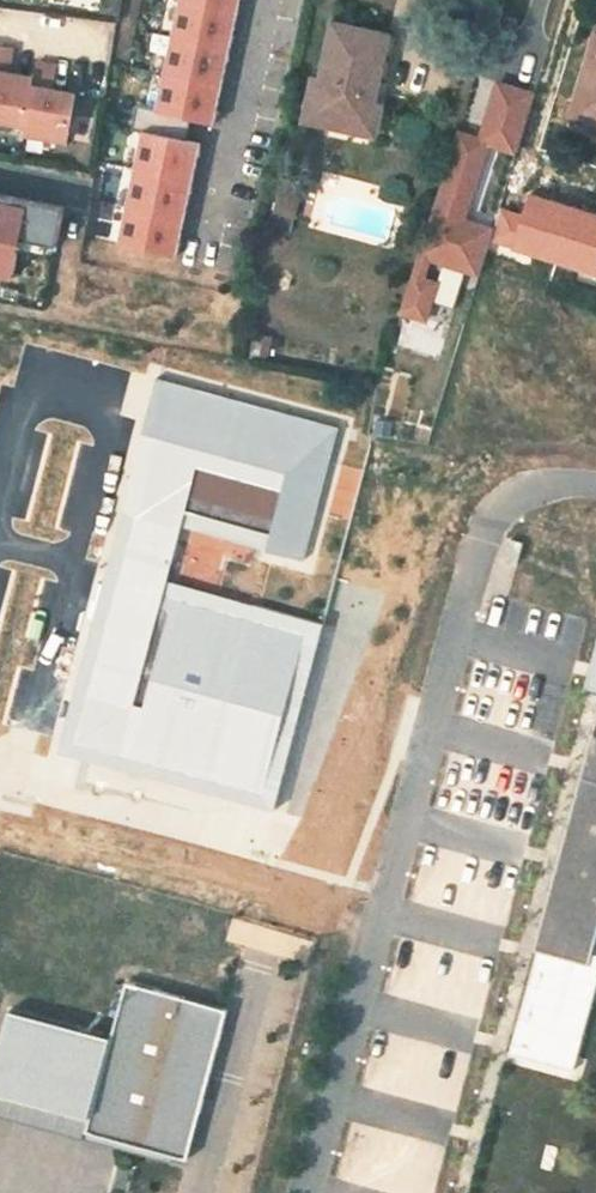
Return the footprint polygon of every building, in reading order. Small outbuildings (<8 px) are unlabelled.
[(160,110),(213,121),(239,0),(185,0),(160,110)] [(381,83),(385,63),(390,37),(334,24),(326,63),(322,83),(316,116),(371,127),(376,105),(381,83)] [(588,63),(582,83),(573,113),(595,120),(595,39),(588,63)] [(54,67),(35,64),(32,78),(8,74),(10,63),(12,49),(0,47),(0,119),(25,123),(24,132),(66,139),(74,94),(51,90),(52,83),(54,67)] [(536,91),(500,80),(488,120),(524,131),(536,91)] [(316,116),(322,83),(314,82),(305,123),(376,138),(384,106),(376,105),(371,127),(316,116)] [(524,131),(488,120),(483,137),(491,139),(490,140),(518,150),(524,131)] [(483,137),(460,130),(405,309),(428,316),(439,280),(425,276),(431,255),(469,267),(483,222),(465,217),(490,140),(491,139),(483,137)] [(199,147),(148,136),(124,242),(175,254),(199,147)] [(289,184),(282,214),(299,219),(307,188),(289,184)] [(557,259),(574,208),(530,195),(523,217),(501,210),(495,226),(491,239),(557,259)] [(20,254),(21,246),(57,253),(65,216),(0,203),(0,250),(20,254)] [(574,208),(557,259),(595,271),(595,215),(574,208)] [(495,226),(483,222),(469,267),(481,271),(491,239),(495,226)] [(0,250),(0,280),(6,281),(14,283),(20,254),(0,250)] [(390,415),(403,418),(412,378),(399,375),(390,415)] [(584,691),(592,694),(595,696),(595,646),(584,691)] [(536,949),(539,950),(512,1052),(575,1069),(595,993),(595,952),(593,951),(595,939),(595,725),(536,949)] [(232,917),(225,939),(306,962),(312,940),(232,917)] [(10,1009),(0,1046),(0,1092),(92,1117),(89,1129),(106,1133),(109,1124),(124,1128),(121,1137),(120,1140),(175,1154),(188,1109),(200,1112),(223,1028),(175,1016),(180,997),(125,982),(111,1036),(10,1009)] [(228,1009),(180,997),(175,1016),(223,1028),(228,1009)] [(200,1112),(188,1109),(175,1154),(188,1158),(200,1112)] [(124,1128),(109,1124),(106,1133),(121,1137),(124,1128)]
